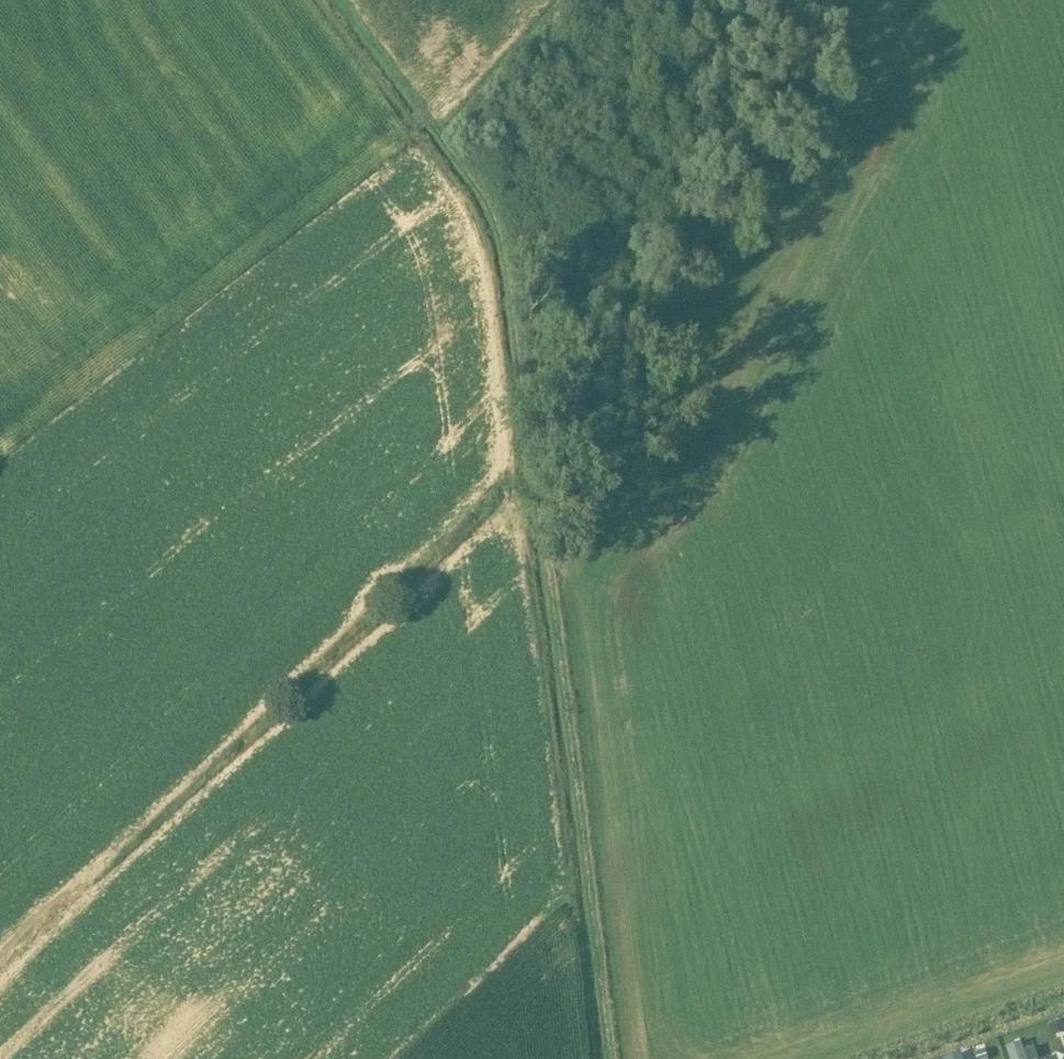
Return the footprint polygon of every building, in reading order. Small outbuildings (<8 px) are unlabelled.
[(1010,1058),(1028,1058),(1022,1041),(1006,1046),(1010,1058)]
